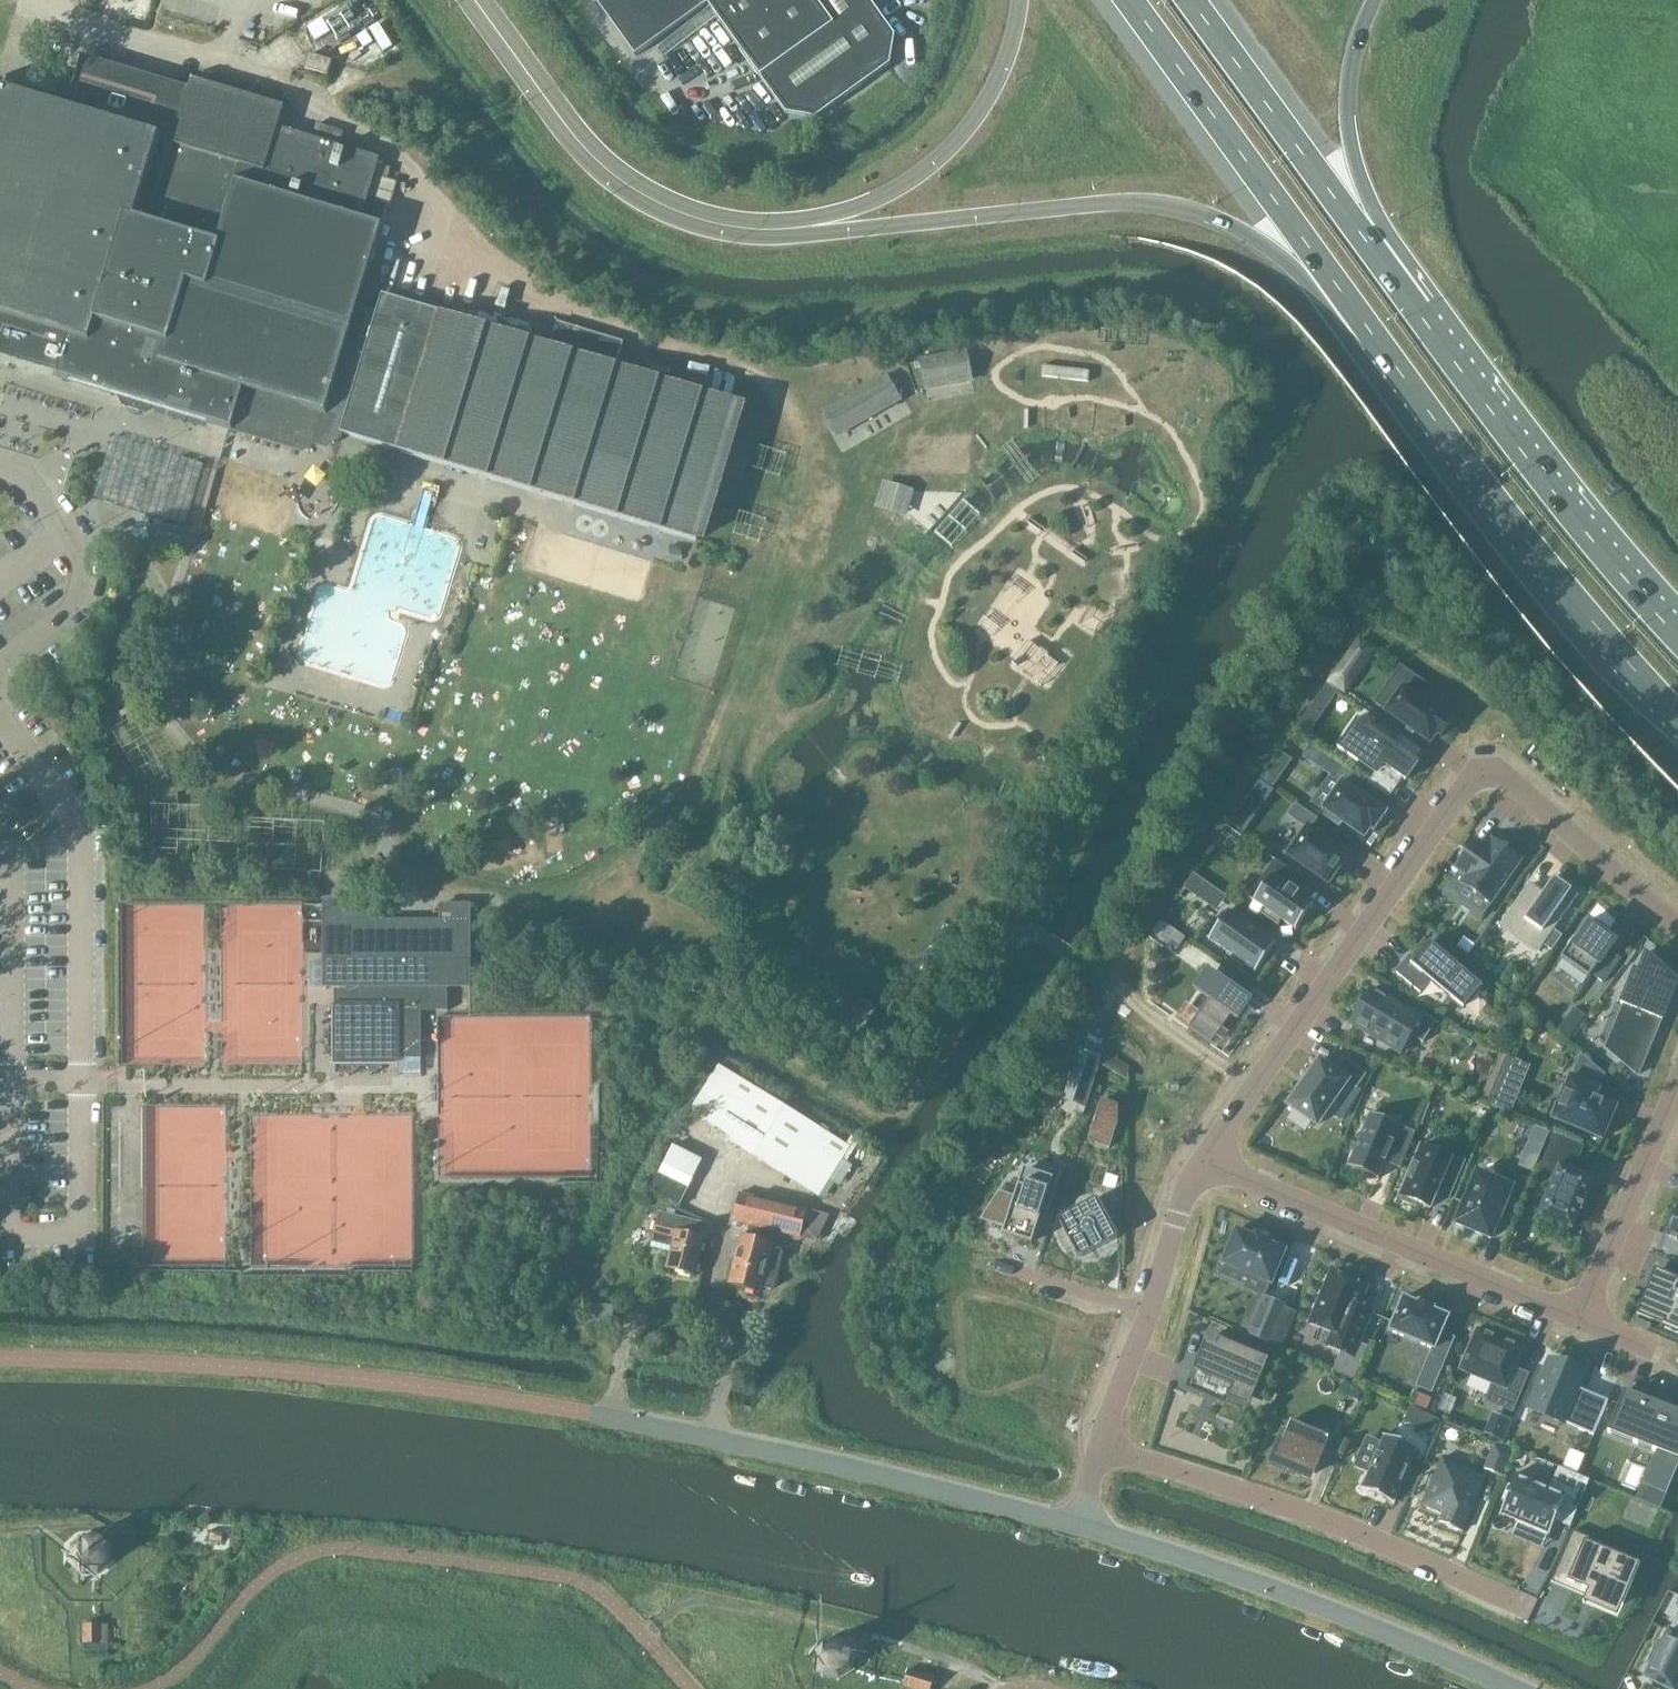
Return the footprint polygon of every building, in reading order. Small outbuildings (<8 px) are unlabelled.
[(636,58),(708,6),(786,114),(816,119),(890,66),(895,37),(869,0),(594,0),(636,58)] [(132,69),(129,79),(77,63),(64,108),(0,89),(0,364),(10,367),(12,362),(120,395),(125,405),(135,408),(146,411),(156,406),(302,450),(315,443),(325,446),(339,441),(340,434),(697,542),(739,403),(616,366),(550,346),(382,295),(376,315),(356,309),(381,227),(361,221),(367,200),(390,207),(398,183),(374,176),(379,160),(339,148),(344,133),(317,125),(313,140),(277,129),(283,108),(192,81),(191,86),(132,69)] [(616,366),(624,343),(557,323),(550,346),(616,366)] [(920,368),(925,392),(973,381),(967,358),(920,368)] [(1374,650),(1360,640),(1330,682),(1345,693),(1374,650)] [(1440,736),(1450,722),(1429,707),(1438,693),(1400,667),(1390,682),(1402,691),(1387,713),(1430,743),(1437,734),(1440,736)] [(1377,774),(1393,785),(1401,773),(1408,778),(1419,763),(1416,760),(1422,751),(1400,736),(1394,745),(1356,718),(1355,719),(1357,721),(1362,725),(1352,739),(1351,740),(1342,752),(1359,764),(1360,762),(1376,773),(1375,773),(1377,774)] [(1342,784),(1324,810),(1327,812),(1325,816),(1339,826),(1342,823),(1365,839),(1371,829),(1374,831),(1387,813),(1361,796),(1369,785),(1345,768),(1337,780),(1342,784)] [(1318,820),(1311,831),(1308,829),(1307,830),(1289,856),(1329,884),(1348,857),(1332,846),(1340,835),(1318,820)] [(1505,849),(1492,840),(1487,848),(1476,840),(1462,860),(1456,869),(1467,877),(1462,884),(1474,893),(1473,895),(1477,897),(1478,895),(1491,904),(1495,898),(1502,889),(1510,876),(1517,867),(1521,861),(1509,852),(1510,850),(1506,848),(1505,849)] [(1275,860),(1266,875),(1271,878),(1255,900),(1250,896),(1249,897),(1265,909),(1263,913),(1262,912),(1261,914),(1279,926),(1280,925),(1279,924),(1282,921),(1296,931),(1313,906),(1287,888),(1295,876),(1297,877),(1298,876),(1275,860)] [(1201,899),(1210,885),(1195,875),(1186,888),(1201,899)] [(1565,882),(1556,876),(1548,887),(1551,889),(1547,895),(1541,892),(1540,893),(1528,885),(1505,918),(1520,929),(1515,936),(1518,938),(1518,937),(1539,952),(1578,896),(1563,885),(1565,882)] [(421,1058),(421,1012),(448,1012),(448,987),(470,987),(470,905),(442,905),(441,921),(380,921),(380,905),(324,904),(325,987),(351,987),(351,1004),(335,1004),(335,1064),(400,1064),(400,1058),(421,1058)] [(1276,944),(1228,911),(1209,938),(1256,971),(1276,944)] [(1607,934),(1588,921),(1561,959),(1589,979),(1592,975),(1604,983),(1620,960),(1608,952),(1614,944),(1604,938),(1607,934)] [(1183,942),(1186,938),(1168,926),(1159,939),(1164,942),(1166,939),(1176,947),(1180,941),(1183,942)] [(1474,946),(1464,939),(1457,949),(1467,956),(1474,946)] [(1429,943),(1416,958),(1412,955),(1396,973),(1420,993),(1431,981),(1463,1009),(1482,987),(1438,949),(1435,947),(1430,942),(1429,943)] [(1638,972),(1634,971),(1621,1003),(1623,1004),(1633,1009),(1614,1054),(1639,1075),(1668,1007),(1677,982),(1673,978),(1646,954),(1638,972)] [(1253,1000),(1246,995),(1253,985),(1230,969),(1223,979),(1208,968),(1193,989),(1208,1000),(1188,1029),(1211,1045),(1231,1016),(1238,1021),(1253,1000)] [(1371,990),(1351,1024),(1401,1053),(1411,1037),(1424,1044),(1437,1022),(1414,1009),(1411,1013),(1371,990)] [(1104,1055),(1079,1046),(1066,1087),(1067,1088),(1066,1091),(1081,1096),(1077,1109),(1084,1111),(1086,1105),(1088,1105),(1104,1055)] [(1512,1061),(1500,1054),(1491,1075),(1504,1080),(1512,1061)] [(1596,1098),(1599,1090),(1598,1090),(1604,1077),(1605,1077),(1605,1075),(1581,1054),(1580,1056),(1581,1057),(1571,1079),(1571,1078),(1553,1119),(1602,1140),(1616,1107),(1596,1098)] [(1378,1059),(1368,1055),(1363,1066),(1373,1070),(1378,1059)] [(1333,1071),(1322,1064),(1323,1063),(1320,1061),(1319,1064),(1310,1077),(1309,1077),(1300,1091),(1291,1104),(1290,1104),(1289,1106),(1291,1108),(1291,1107),(1315,1124),(1317,1126),(1319,1123),(1318,1123),(1347,1083),(1356,1089),(1366,1075),(1342,1059),(1333,1071)] [(710,1127),(817,1193),(845,1148),(737,1083),(710,1127)] [(1102,1101),(1090,1135),(1112,1143),(1118,1125),(1119,1107),(1102,1101)] [(1390,1153),(1404,1159),(1414,1135),(1371,1116),(1372,1115),(1370,1114),(1349,1163),(1377,1174),(1375,1178),(1379,1180),(1390,1153)] [(1539,1215),(1572,1229),(1593,1180),(1572,1172),(1583,1145),(1555,1133),(1543,1160),(1560,1167),(1539,1215)] [(1404,1194),(1403,1197),(1417,1203),(1419,1200),(1432,1205),(1437,1192),(1450,1197),(1466,1159),(1452,1153),(1451,1156),(1423,1144),(1402,1193),(1404,1194)] [(668,1159),(648,1197),(678,1211),(697,1172),(668,1159)] [(998,1192),(980,1221),(1005,1229),(1003,1235),(1032,1245),(1040,1220),(1037,1219),(1040,1209),(1049,1212),(1062,1172),(1051,1169),(1048,1178),(1024,1170),(1016,1198),(998,1192)] [(1456,1224),(1491,1239),(1508,1198),(1520,1203),(1529,1182),(1510,1174),(1505,1185),(1478,1173),(1456,1224)] [(731,1285),(760,1292),(761,1288),(772,1291),(776,1288),(785,1255),(782,1251),(772,1248),(773,1245),(758,1241),(761,1230),(817,1243),(830,1216),(741,1196),(734,1223),(750,1227),(748,1238),(743,1237),(731,1285)] [(1089,1260),(1094,1260),(1100,1258),(1105,1256),(1108,1254),(1111,1251),(1114,1247),(1117,1244),(1119,1239),(1120,1234),(1120,1229),(1120,1225),(1119,1220),(1117,1217),(1115,1213),(1113,1209),(1110,1206),(1107,1204),(1103,1202),(1099,1200),(1094,1199),(1089,1198),(1085,1199),(1081,1200),(1077,1201),(1073,1203),(1069,1205),(1066,1208),(1064,1212),(1061,1215),(1060,1220),(1058,1225),(1058,1230),(1058,1234),(1060,1239),(1062,1244),(1064,1248),(1067,1251),(1071,1255),(1075,1257),(1080,1259),(1084,1260),(1089,1260)] [(1668,1237),(1677,1241),(1677,1212),(1668,1237)] [(651,1249),(673,1254),(669,1270),(695,1276),(704,1241),(710,1242),(713,1227),(660,1214),(651,1249)] [(1255,1238),(1236,1231),(1222,1265),(1272,1286),(1286,1251),(1268,1244),(1268,1243),(1266,1242),(1265,1243),(1257,1239),(1255,1237),(1255,1238)] [(1656,1270),(1638,1314),(1677,1331),(1677,1279),(1656,1270)] [(1332,1333),(1326,1346),(1354,1358),(1374,1312),(1372,1311),(1359,1306),(1367,1288),(1331,1273),(1310,1324),(1332,1333)] [(1285,1306),(1265,1297),(1249,1336),(1282,1349),(1297,1313),(1284,1308),(1285,1306)] [(1442,1334),(1449,1317),(1433,1311),(1434,1309),(1419,1303),(1419,1305),(1403,1298),(1389,1331),(1432,1349),(1433,1349),(1429,1358),(1426,1366),(1440,1372),(1454,1339),(1442,1334)] [(1487,1401),(1512,1412),(1528,1375),(1516,1370),(1524,1349),(1477,1329),(1460,1370),(1494,1385),(1487,1401)] [(1217,1339),(1215,1345),(1205,1341),(1193,1371),(1202,1375),(1232,1387),(1227,1399),(1249,1408),(1254,1396),(1269,1360),(1217,1339)] [(1530,1410),(1594,1436),(1608,1401),(1578,1388),(1584,1374),(1551,1360),(1530,1410)] [(1345,1382),(1340,1394),(1358,1402),(1363,1390),(1345,1382)] [(1625,1391),(1608,1433),(1677,1460),(1677,1412),(1668,1408),(1656,1403),(1625,1391)] [(1421,1412),(1414,1427),(1433,1435),(1433,1433),(1432,1432),(1437,1421),(1438,1421),(1439,1419),(1421,1412)] [(1330,1438),(1291,1421),(1276,1458),(1315,1474),(1330,1438)] [(1384,1435),(1383,1437),(1384,1437),(1381,1443),(1368,1474),(1362,1488),(1361,1489),(1395,1504),(1395,1502),(1417,1451),(1418,1450),(1384,1435)] [(1485,1477),(1442,1459),(1422,1506),(1444,1515),(1440,1523),(1462,1532),(1485,1477)] [(1519,1474),(1518,1473),(1512,1486),(1508,1484),(1501,1501),(1505,1503),(1500,1516),(1501,1517),(1502,1516),(1517,1522),(1548,1535),(1548,1536),(1549,1536),(1555,1522),(1560,1509),(1574,1515),(1588,1481),(1559,1469),(1551,1488),(1519,1474)] [(1572,1536),(1574,1532),(1573,1531),(1552,1582),(1553,1583),(1555,1577),(1588,1590),(1585,1597),(1583,1603),(1584,1603),(1589,1591),(1623,1605),(1627,1597),(1630,1588),(1634,1580),(1639,1567),(1640,1564),(1630,1560),(1621,1556),(1617,1554),(1572,1536)] [(82,1534),(68,1547),(68,1562),(81,1576),(96,1576),(110,1563),(111,1548),(97,1534),(82,1534)] [(82,1625),(82,1645),(107,1645),(107,1625),(82,1625)] [(1645,1679),(1665,1688),(1677,1688),(1677,1636),(1669,1631),(1645,1679)] [(837,1680),(838,1681),(842,1678),(841,1678),(851,1672),(852,1673),(855,1670),(854,1669),(857,1658),(859,1657),(857,1654),(856,1654),(850,1644),(851,1643),(849,1640),(847,1641),(835,1638),(833,1636),(831,1636),(831,1637),(820,1643),(819,1643),(817,1644),(818,1646),(816,1660),(814,1660),(816,1664),(817,1663),(823,1673),(822,1674),(824,1677),(826,1676),(837,1680)] [(907,1667),(903,1684),(922,1688),(930,1688),(933,1673),(907,1667)]
